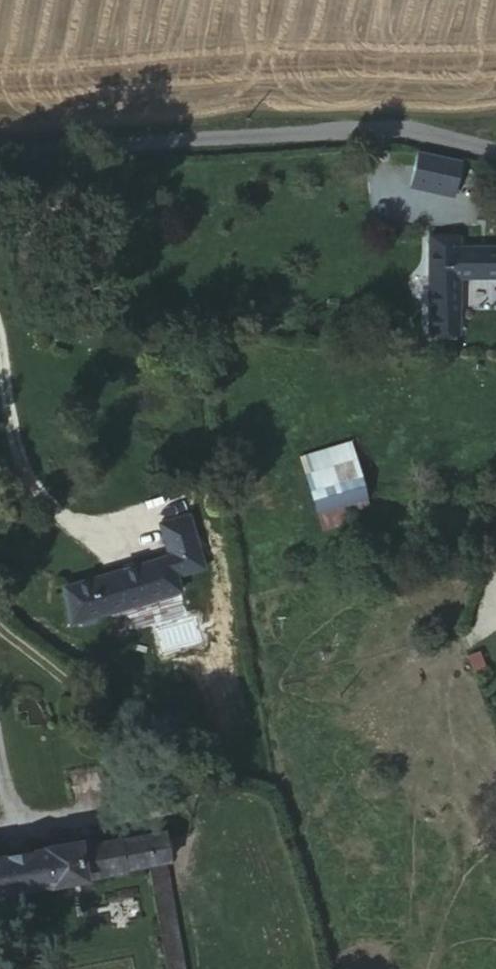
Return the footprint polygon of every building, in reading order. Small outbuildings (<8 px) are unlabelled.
[(436,222),(438,320),(465,321),(464,264),(495,264),(495,234),(464,234),(463,222),(436,222)] [(308,453),(316,485),(329,482),(362,474),(354,443),(308,453)] [(362,474),(329,482),(335,505),(372,496),(365,474),(362,474)] [(191,589),(180,556),(100,581),(110,613),(191,589)] [(110,613),(100,581),(72,589),(83,621),(110,613)] [(186,824),(139,833),(136,826),(49,845),(48,834),(21,839),(24,853),(0,858),(0,899),(106,877),(105,870),(170,857),(193,968),(210,968),(186,853),(193,853),(186,824)]
